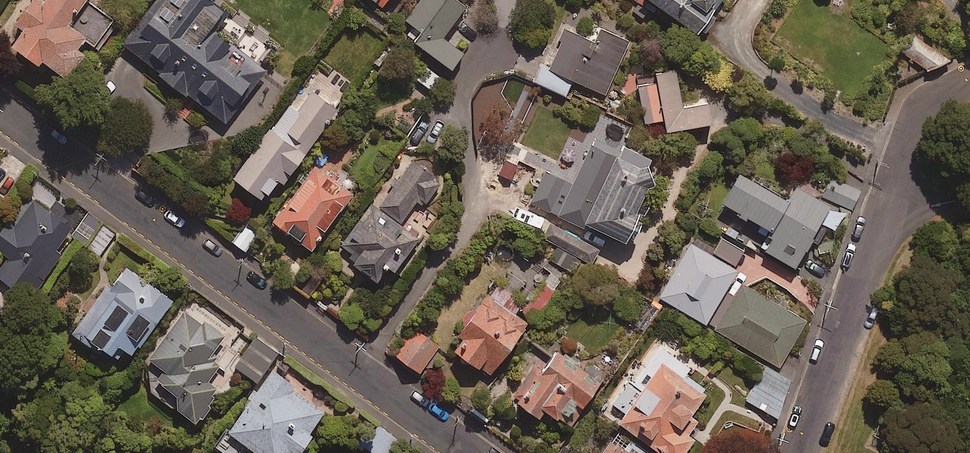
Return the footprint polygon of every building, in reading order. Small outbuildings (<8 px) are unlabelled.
[(65,85),(84,60),(77,54),(84,44),(92,50),(112,21),(86,2),(88,0),(44,0),(39,6),(31,0),(30,0),(9,28),(19,35),(7,52),(36,73),(40,68),(65,85)] [(120,49),(225,129),(268,75),(258,67),(270,51),(247,33),(235,49),(211,31),(223,14),(205,0),(158,0),(120,49)] [(384,16),(396,0),(363,0),(384,16)] [(403,39),(449,74),(463,56),(441,40),(464,10),(451,0),(421,0),(405,22),(412,28),(403,39)] [(695,39),(722,0),(640,0),(695,39)] [(594,46),(565,33),(549,70),(541,67),(534,84),(565,97),(571,83),(604,97),(628,43),(601,31),(594,46)] [(680,104),(674,68),(640,74),(642,82),(625,84),(627,96),(635,94),(639,121),(662,117),(664,130),(710,122),(706,99),(680,104)] [(336,110),(306,87),(230,183),(260,207),(277,185),(281,188),(315,144),(311,141),(336,110)] [(635,219),(651,187),(646,172),(651,163),(621,148),(619,153),(594,140),(588,151),(575,145),(568,159),(556,153),(531,203),(625,250),(639,221),(635,219)] [(376,211),(399,226),(416,203),(423,208),(440,184),(411,163),(376,211)] [(351,197),(314,170),(271,228),(308,256),(351,197)] [(785,205),(739,178),(721,208),(770,237),(761,252),(794,272),(821,227),(834,234),(844,218),(795,189),(785,205)] [(859,193),(830,179),(821,198),(850,212),(859,193)] [(10,257),(0,272),(0,279),(35,302),(66,255),(62,252),(77,229),(28,197),(0,240),(0,250),(10,257)] [(399,226),(376,211),(371,207),(340,249),(355,260),(349,268),(375,287),(386,272),(392,277),(418,241),(399,226)] [(259,233),(247,224),(232,244),(244,253),(259,233)] [(599,253),(549,226),(541,240),(557,248),(549,261),(573,274),(580,261),(591,267),(599,253)] [(116,235),(106,228),(91,249),(101,257),(116,235)] [(743,253),(721,240),(713,255),(735,267),(743,253)] [(736,273),(689,246),(657,300),(705,327),(736,273)] [(110,286),(76,336),(102,354),(105,351),(118,360),(125,349),(135,356),(155,326),(158,328),(176,302),(128,269),(115,289),(110,286)] [(805,324),(740,285),(713,330),(779,369),(805,324)] [(518,309),(494,292),(448,354),(487,383),(528,327),(513,316),(518,309)] [(166,372),(157,384),(185,404),(180,410),(200,425),(223,395),(209,384),(222,367),(212,359),(227,338),(208,324),(205,328),(186,313),(151,360),(166,372)] [(441,342),(419,327),(395,361),(418,377),(441,342)] [(280,354),(257,338),(237,369),(260,384),(280,354)] [(600,388),(555,355),(541,375),(532,369),(507,402),(536,424),(542,416),(556,427),(562,419),(567,423),(577,409),(581,412),(600,388)] [(706,397),(661,367),(618,429),(653,452),(687,452),(693,444),(679,435),(706,397)] [(320,438),(313,434),(331,409),(273,368),(216,449),(222,452),(253,452),(254,452),(255,452),(309,452),(320,438)] [(792,381),(761,368),(746,405),(777,417),(792,381)] [(373,422),(357,445),(368,452),(396,452),(403,443),(373,422)] [(629,441),(621,452),(646,452),(629,441)]
